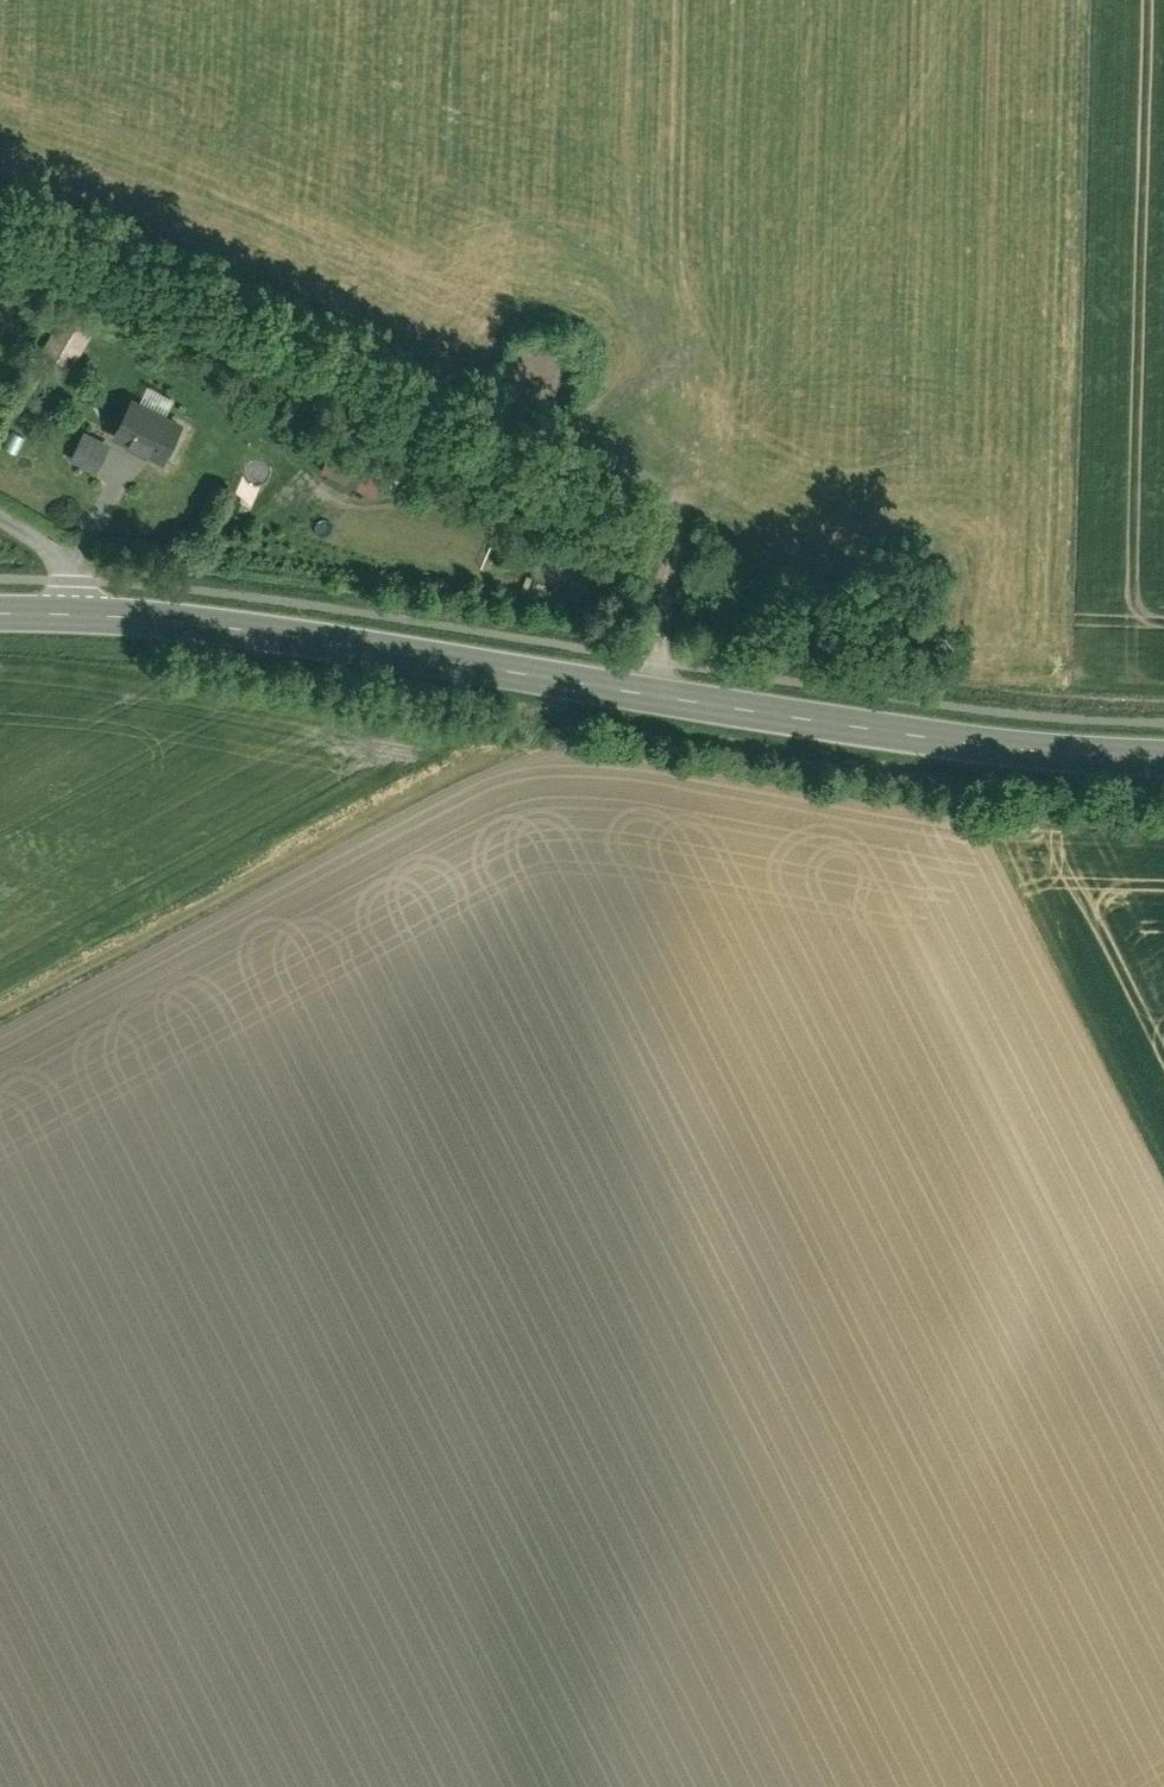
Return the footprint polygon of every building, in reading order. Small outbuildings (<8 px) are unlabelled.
[(69,306),(44,344),(75,365),(101,328),(69,306)] [(164,460),(181,425),(131,401),(115,436),(164,460)] [(73,459),(98,471),(110,445),(85,433),(73,459)]
